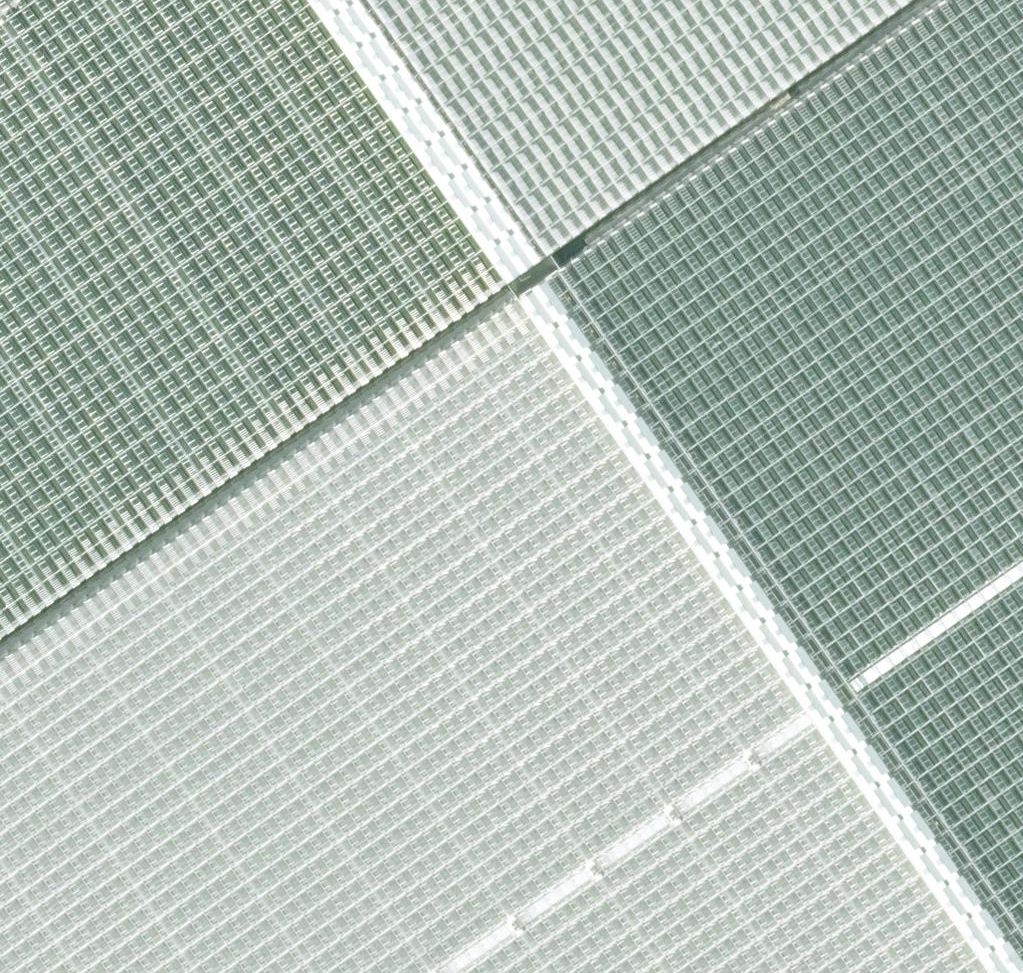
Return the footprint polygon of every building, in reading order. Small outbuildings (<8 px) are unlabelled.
[(0,663),(0,972),(1022,972),(1022,0),(940,0),(561,266),(549,248),(903,0),(313,0),(522,296),(0,663)]
